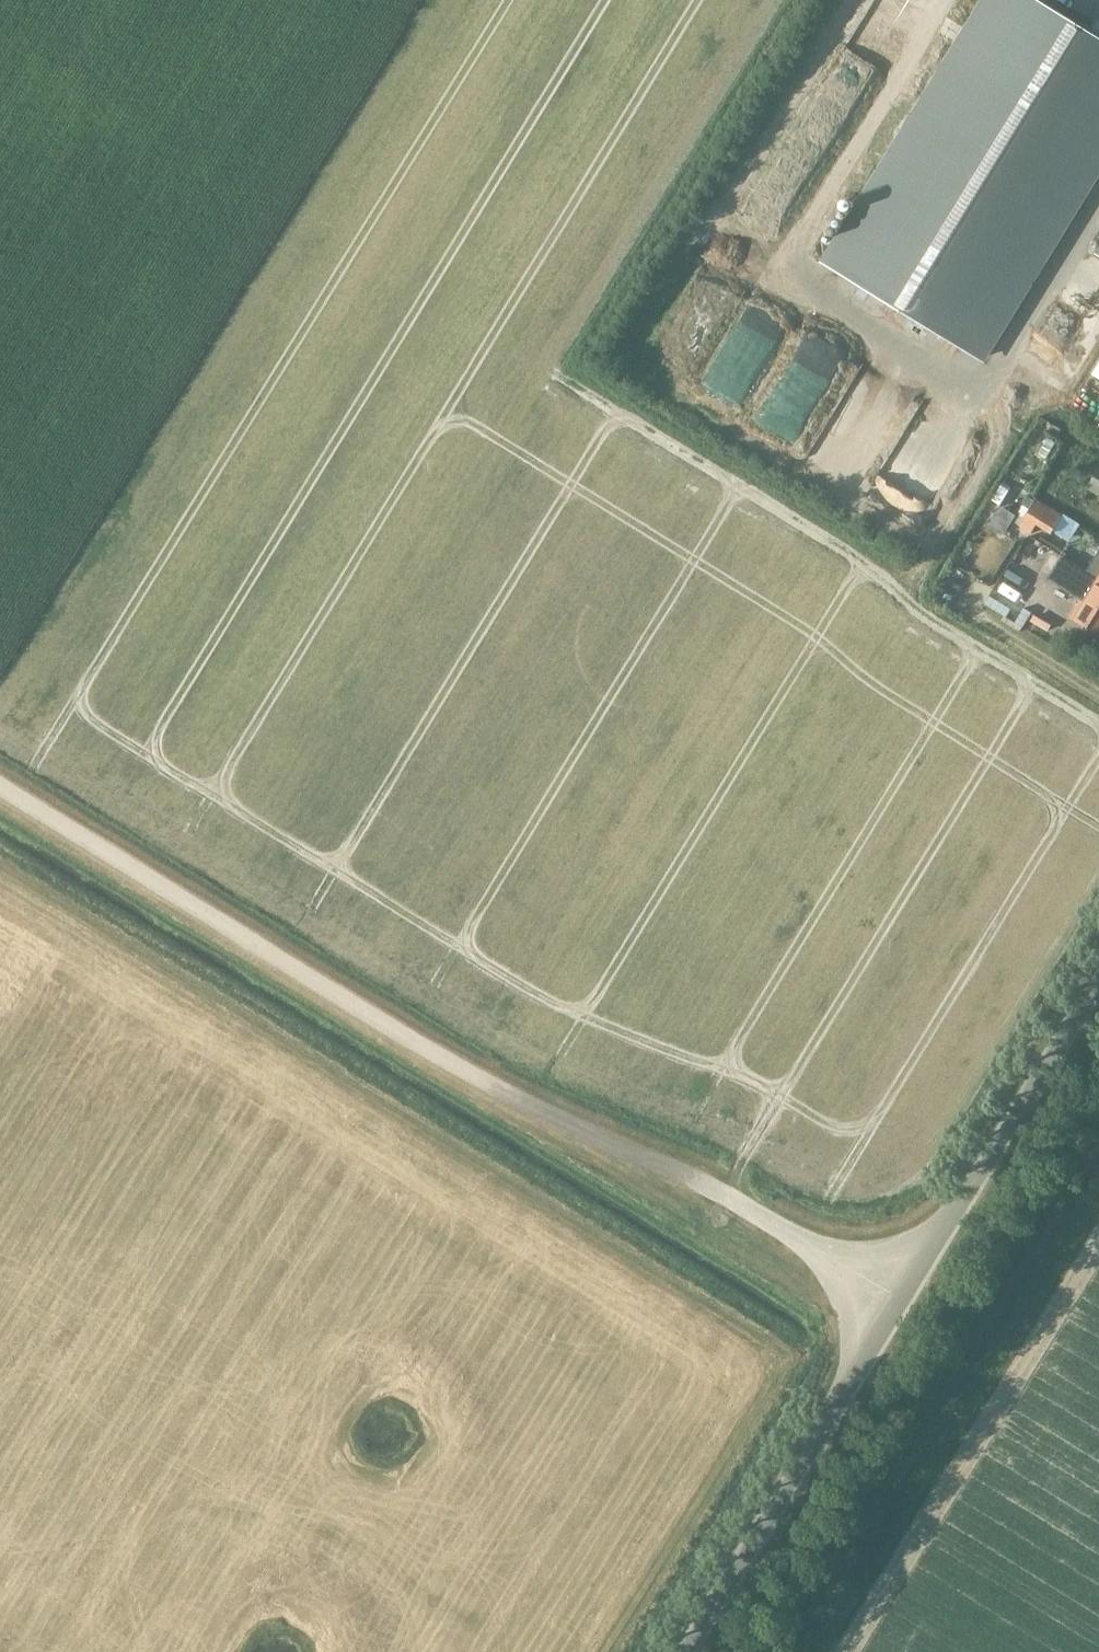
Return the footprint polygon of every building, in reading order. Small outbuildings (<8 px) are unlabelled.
[(1035,0),(986,0),(826,264),(980,357),(1098,161),(1098,39),(1035,0)] [(1071,381),(1085,351),(1065,342),(1051,372),(1071,381)] [(865,370),(853,425),(865,428),(862,441),(891,447),(903,391),(900,390),(902,378),(865,370)] [(1087,488),(1098,495),(1098,469),(1087,488)] [(897,500),(909,516),(926,503),(914,487),(897,500)] [(1038,524),(1053,533),(1063,516),(1037,500),(1021,526),(1032,533),(1038,524)] [(1087,571),(1098,578),(1098,552),(1087,571)] [(1087,571),(1063,556),(1049,579),(1074,594),(1074,593),(1087,600),(1086,602),(1098,611),(1098,578),(1087,571)]
